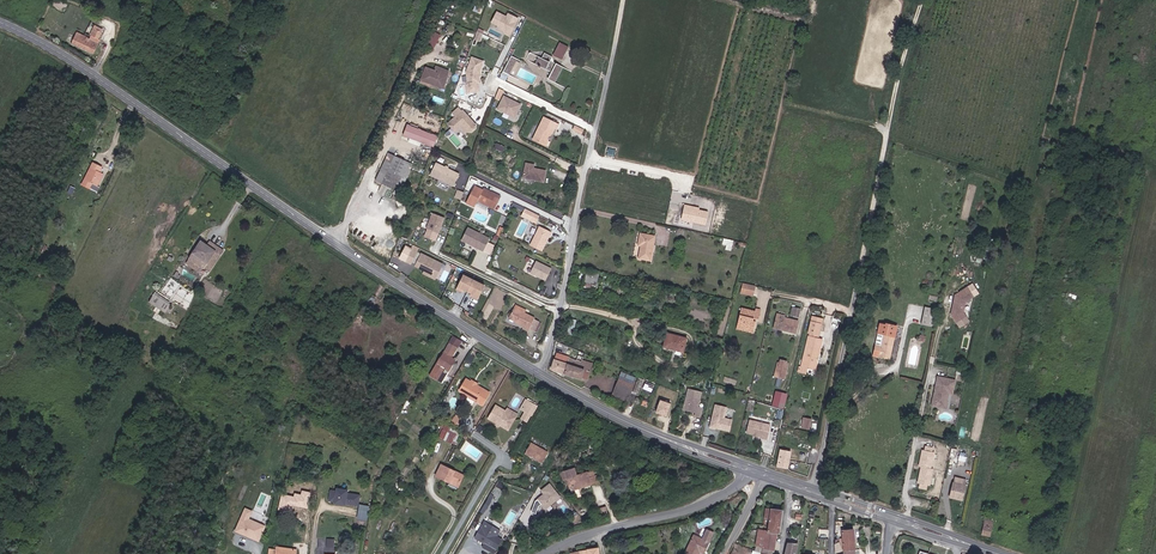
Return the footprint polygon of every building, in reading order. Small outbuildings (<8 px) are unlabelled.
[(513,33),(520,20),(510,15),(508,20),(506,19),(507,17),(499,13),(494,24),(501,27),(502,30),(506,32),(509,31),(513,33)] [(76,32),(72,41),(93,51),(99,39),(97,38),(100,31),(93,28),(88,38),(76,32)] [(427,43),(434,47),(442,34),(434,30),(427,43)] [(563,43),(557,55),(566,60),(572,47),(563,43)] [(544,58),(540,56),(536,65),(553,73),(550,79),(558,83),(567,66),(554,60),(556,57),(547,53),(544,58)] [(486,63),(475,58),(469,73),(471,93),(482,91),(481,84),(482,84),(481,74),(486,63)] [(510,76),(518,61),(512,58),(504,73),(510,76)] [(435,68),(433,72),(425,69),(419,81),(429,85),(429,83),(442,88),(446,78),(447,73),(435,68)] [(544,95),(552,94),(551,86),(543,87),(544,95)] [(495,98),(501,100),(505,90),(499,88),(495,98)] [(520,117),(525,107),(508,98),(501,111),(513,117),(517,116),(520,117)] [(456,132),(463,126),(469,132),(472,132),(476,129),(477,126),(470,119),(468,118),(464,111),(463,112),(459,108),(453,113),(456,117),(449,124),(456,132)] [(554,134),(561,126),(546,117),(534,139),(546,145),(551,132),(554,134)] [(435,147),(439,137),(409,125),(405,136),(435,147)] [(390,164),(394,155),(387,152),(383,161),(390,164)] [(412,163),(394,155),(390,164),(383,161),(374,181),(403,193),(406,187),(403,185),(412,163)] [(97,186),(103,174),(100,172),(102,168),(92,163),(82,184),(90,188),(92,184),(97,186)] [(460,174),(437,163),(431,174),(454,186),(460,174)] [(550,186),(552,175),(540,173),(540,169),(532,168),(530,182),(550,186)] [(495,209),(502,197),(485,188),(478,201),(495,209)] [(540,215),(526,209),(523,216),(537,223),(540,215)] [(445,218),(433,213),(427,229),(439,233),(445,218)] [(543,251),(552,232),(540,227),(531,245),(543,251)] [(490,238),(468,228),(462,240),(484,251),(490,238)] [(650,262),(655,238),(640,235),(638,246),(642,247),(640,260),(650,262)] [(723,244),(727,245),(726,249),(732,250),(734,240),(724,238),(723,244)] [(209,272),(224,250),(209,240),(206,244),(202,241),(186,263),(200,273),(203,268),(209,272)] [(419,249),(411,245),(403,261),(422,271),(421,274),(435,281),(443,265),(417,252),(419,249)] [(547,280),(552,269),(537,261),(531,273),(547,280)] [(440,280),(446,282),(450,267),(443,265),(442,268),(444,269),(440,280)] [(597,283),(599,273),(586,270),(582,283),(591,285),(592,282),(597,283)] [(485,285),(461,273),(453,288),(478,300),(485,285)] [(741,293),(754,295),(756,285),(743,282),(741,293)] [(975,294),(968,285),(957,293),(952,312),(958,320),(967,314),(964,310),(967,299),(975,294)] [(225,293),(223,287),(216,289),(218,295),(225,293)] [(166,312),(170,305),(153,294),(148,301),(166,312)] [(933,322),(936,304),(926,302),(922,320),(933,322)] [(524,312),(514,308),(509,318),(518,322),(518,323),(524,327),(535,329),(539,320),(524,312)] [(741,308),(738,323),(754,327),(756,320),(754,320),(754,317),(759,318),(761,309),(756,308),(756,311),(741,308)] [(776,312),(773,324),(781,326),(780,328),(794,331),(797,320),(783,317),(784,314),(776,312)] [(815,369),(823,338),(817,337),(818,335),(821,322),(812,320),(808,332),(815,334),(815,336),(809,335),(802,366),(815,369)] [(897,326),(886,324),(881,323),(874,355),(881,357),(891,359),(897,326)] [(684,352),(687,339),(668,334),(665,347),(684,352)] [(448,371),(455,360),(451,358),(457,348),(449,343),(430,376),(438,380),(444,369),(448,371)] [(565,373),(570,358),(556,353),(551,368),(565,373)] [(570,358),(565,373),(580,379),(581,376),(587,378),(591,366),(594,368),(595,364),(570,358)] [(775,375),(785,377),(788,364),(786,363),(787,360),(781,359),(780,362),(778,362),(775,375)] [(441,383),(448,371),(444,369),(438,380),(441,383)] [(620,373),(618,378),(634,385),(636,379),(620,373)] [(955,379),(938,376),(935,390),(936,390),(932,404),(946,407),(947,402),(946,402),(941,401),(943,395),(948,392),(949,388),(953,389),(955,379)] [(634,385),(618,378),(611,395),(627,402),(634,385)] [(482,406),(490,392),(477,385),(474,386),(471,384),(471,382),(466,379),(459,391),(467,395),(467,397),(482,406)] [(701,392),(688,388),(683,408),(695,412),(694,415),(699,417),(702,407),(697,406),(701,392)] [(952,392),(953,389),(949,388),(948,392),(943,395),(941,401),(946,402),(948,392),(952,392)] [(784,408),(788,393),(776,390),(772,405),(784,408)] [(656,412),(667,416),(672,403),(661,399),(656,412)] [(531,415),(537,406),(535,406),(529,402),(526,400),(523,405),(524,411),(531,415)] [(508,430),(515,418),(505,413),(495,407),(488,419),(508,430)] [(725,410),(715,407),(708,429),(713,430),(714,428),(718,429),(719,431),(727,433),(730,422),(723,420),(725,410)] [(515,418),(517,415),(507,409),(505,413),(515,418)] [(460,425),(463,418),(455,414),(452,421),(460,425)] [(765,441),(769,427),(748,422),(745,434),(752,436),(753,435),(755,435),(756,437),(760,438),(760,440),(765,441)] [(452,444),(458,432),(445,425),(439,438),(452,444)] [(542,463),(548,453),(531,443),(525,454),(542,463)] [(918,465),(921,465),(919,473),(920,473),(917,482),(919,482),(926,484),(928,484),(932,467),(930,467),(933,451),(931,450),(924,449),(922,448),(921,457),(918,465)] [(787,467),(790,452),(781,450),(777,465),(787,467)] [(456,489),(463,475),(441,465),(436,476),(449,483),(448,485),(456,489)] [(591,484),(588,478),(594,476),(593,472),(587,474),(587,472),(576,476),(574,468),(565,472),(567,479),(569,488),(573,487),(573,490),(578,488),(578,487),(584,485),(584,486),(591,484)] [(598,482),(596,475),(594,476),(588,478),(591,484),(598,482)] [(560,497),(549,483),(540,491),(543,495),(536,500),(543,510),(560,497)] [(964,488),(952,485),(949,499),(961,502),(964,488)] [(351,501),(352,492),(349,491),(347,500),(341,499),(339,510),(356,513),(358,502),(351,501)] [(292,509),(295,495),(284,493),(280,507),(292,509)] [(532,497),(527,509),(531,510),(536,499),(532,497)] [(359,504),(358,519),(368,520),(369,505),(359,504)] [(260,541),(267,524),(250,518),(254,510),(245,507),(235,531),(260,541)] [(608,514),(606,507),(598,508),(600,516),(608,514)] [(769,526),(780,528),(782,511),(766,508),(765,517),(770,518),(769,526)] [(992,536),(995,522),(987,520),(983,534),(992,536)] [(767,541),(776,543),(777,534),(779,534),(780,528),(769,526),(768,530),(767,541)] [(491,547),(497,536),(481,527),(475,538),(484,544),(482,548),(491,553),(493,548),(491,547)] [(760,529),(758,540),(767,541),(768,530),(760,529)] [(853,531),(843,532),(842,532),(843,543),(840,543),(842,550),(844,550),(844,553),(855,553),(853,531)] [(709,542),(694,536),(685,553),(699,553),(700,553),(702,548),(705,550),(709,542)] [(327,546),(335,547),(335,538),(328,538),(327,546)] [(764,549),(774,551),(776,543),(767,541),(758,540),(758,543),(754,542),(753,546),(764,548),(764,549)] [(790,544),(787,553),(797,553),(799,545),(790,544)]
